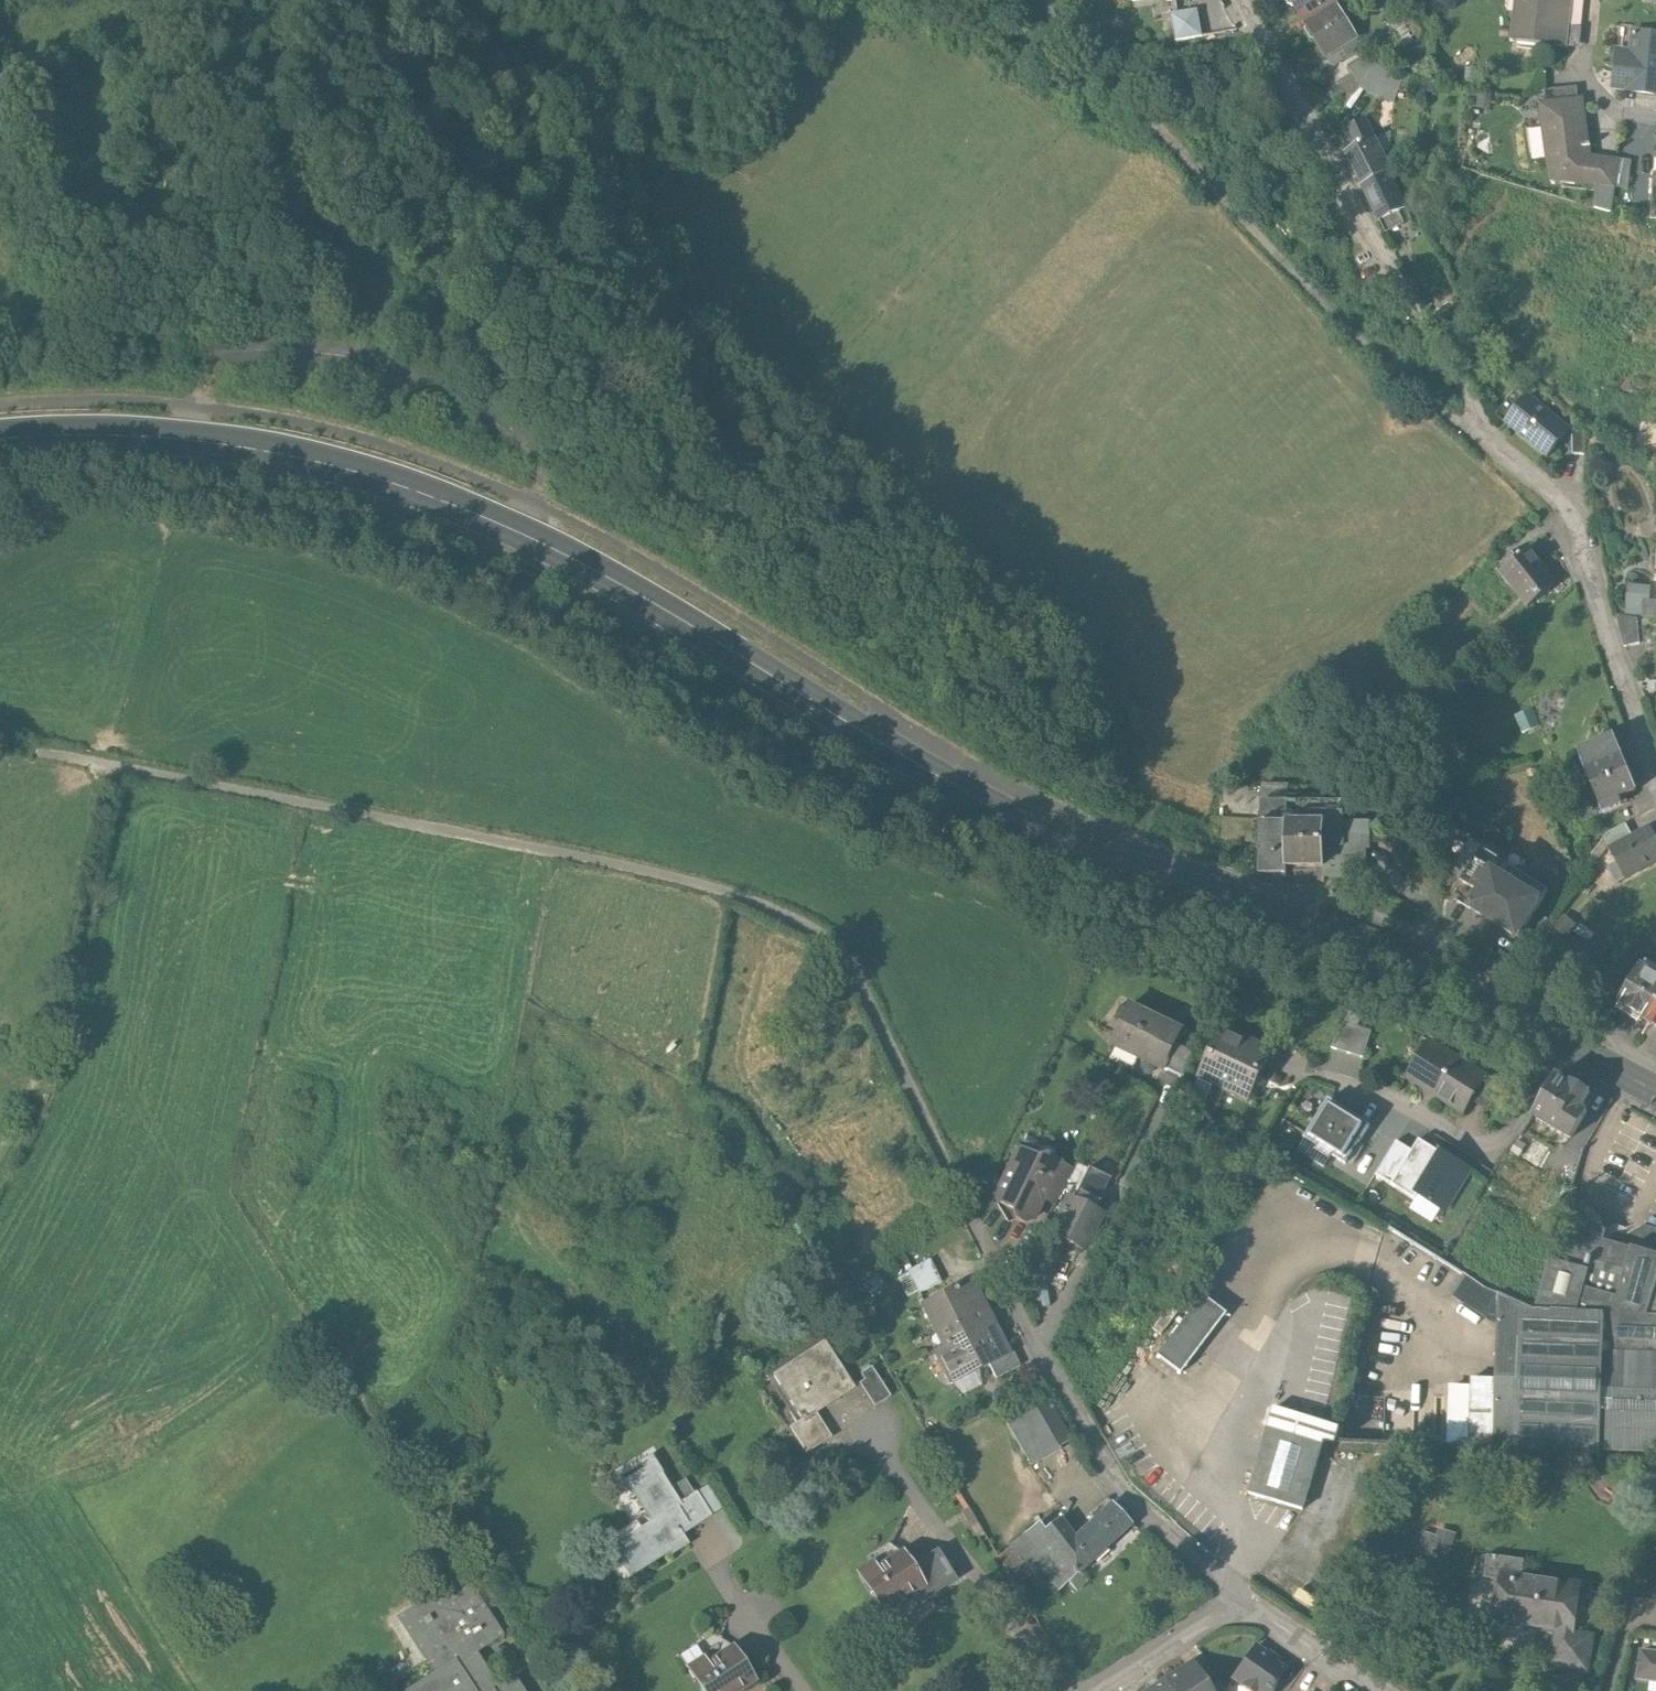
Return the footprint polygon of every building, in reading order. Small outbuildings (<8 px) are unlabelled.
[(1288,7),(1297,10),(1308,28),(1337,9),(1339,8),(1334,0),(1284,0),(1288,7)] [(1511,0),(1509,0),(1508,13),(1522,15),(1519,46),(1569,52),(1571,32),(1562,31),(1566,2),(1570,3),(1570,0),(1511,0)] [(1308,28),(1305,31),(1313,44),(1318,44),(1329,60),(1341,53),(1346,62),(1364,51),(1337,9),(1308,28)] [(1199,14),(1173,18),(1178,45),(1204,40),(1199,14)] [(1635,37),(1632,67),(1618,66),(1615,93),(1655,98),(1655,39),(1635,37)] [(1359,82),(1376,70),(1366,57),(1350,70),(1359,82)] [(1363,91),(1394,102),(1401,82),(1370,71),(1363,91)] [(1354,110),(1364,89),(1350,83),(1341,104),(1354,110)] [(1580,103),(1545,110),(1548,130),(1547,131),(1551,164),(1556,166),(1555,184),(1602,189),(1604,167),(1593,165),(1591,154),(1593,154),(1592,148),(1588,149),(1580,103)] [(1391,174),(1369,125),(1350,133),(1360,154),(1350,159),(1363,188),(1389,176),(1391,174)] [(1618,163),(1605,162),(1604,167),(1602,189),(1616,190),(1618,163)] [(1389,176),(1363,188),(1381,223),(1394,216),(1398,224),(1405,221),(1401,213),(1407,210),(1389,176)] [(1568,431),(1527,399),(1506,425),(1548,457),(1568,431)] [(1538,561),(1526,546),(1517,552),(1520,556),(1502,570),(1528,601),(1551,582),(1536,563),(1538,561)] [(1624,611),(1647,615),(1652,586),(1629,582),(1624,611)] [(1614,737),(1579,750),(1587,768),(1621,755),(1614,737)] [(1621,755),(1587,768),(1602,809),(1619,802),(1617,796),(1634,789),(1621,755)] [(1285,820),(1271,820),(1271,819),(1260,819),(1259,871),(1284,872),(1285,861),(1285,820)] [(1322,821),(1285,820),(1285,861),(1321,861),(1322,821)] [(1611,847),(1625,873),(1655,856),(1655,842),(1648,827),(1611,847)] [(1546,884),(1471,838),(1456,861),(1457,862),(1458,877),(1476,888),(1466,904),(1510,931),(1519,929),(1546,884)] [(1638,964),(1617,1000),(1649,1020),(1655,1007),(1655,975),(1638,964)] [(1165,1025),(1129,1009),(1131,1004),(1129,1003),(1111,1043),(1162,1067),(1181,1027),(1167,1021),(1165,1025)] [(1350,1011),(1331,1047),(1362,1057),(1371,1031),(1358,1027),(1361,1015),(1350,1011)] [(1247,1047),(1220,1035),(1223,1028),(1222,1027),(1199,1075),(1247,1098),(1270,1050),(1250,1041),(1247,1047)] [(1193,1052),(1179,1046),(1169,1068),(1182,1074),(1193,1052)] [(1482,1079),(1431,1047),(1409,1081),(1460,1114),(1482,1079)] [(1570,1083),(1556,1074),(1532,1115),(1570,1137),(1585,1111),(1579,1107),(1589,1092),(1571,1081),(1570,1083)] [(1304,1141),(1342,1164),(1367,1123),(1329,1100),(1304,1141)] [(1412,1150),(1400,1142),(1380,1172),(1444,1214),(1470,1174),(1418,1140),(1412,1150)] [(1037,1160),(1018,1151),(994,1200),(1014,1210),(1018,1220),(1024,1222),(1034,1219),(1037,1211),(1034,1203),(1038,1197),(1043,1199),(1060,1164),(1045,1157),(1037,1160)] [(1073,1170),(1060,1164),(1043,1199),(1056,1205),(1073,1170)] [(1101,1214),(1068,1199),(1067,1200),(1069,1201),(1062,1216),(1060,1215),(1051,1235),(1084,1250),(1101,1214)] [(1655,1292),(1655,1287),(1655,1254),(1603,1240),(1606,1230),(1598,1216),(1595,1217),(1575,1212),(1561,1261),(1550,1258),(1534,1310),(1485,1287),(1463,1273),(1449,1293),(1495,1328),(1493,1378),(1469,1377),(1465,1447),(1597,1452),(1597,1447),(1655,1450),(1655,1292)] [(932,1264),(910,1275),(922,1298),(944,1286),(932,1264)] [(973,1283),(927,1308),(947,1348),(935,1354),(953,1387),(1011,1356),(973,1283)] [(1206,1301),(1160,1362),(1183,1379),(1228,1318),(1206,1301)] [(851,1388),(830,1355),(795,1377),(791,1369),(774,1380),(802,1424),(790,1432),(806,1457),(830,1442),(815,1417),(827,1409),(824,1405),(851,1388)] [(1058,1447),(1033,1405),(1003,1422),(1028,1464),(1058,1447)] [(1349,1434),(1284,1414),(1257,1500),(1310,1517),(1333,1445),(1345,1447),(1349,1434)] [(660,1475),(650,1460),(640,1466),(644,1473),(625,1485),(655,1530),(615,1556),(630,1578),(669,1552),(671,1556),(687,1546),(681,1537),(710,1518),(695,1496),(679,1506),(659,1476),(660,1475)] [(1045,1515),(1009,1545),(1052,1597),(1139,1524),(1115,1495),(1079,1524),(1066,1508),(1050,1521),(1045,1515)] [(1436,1538),(1421,1534),(1412,1567),(1440,1574),(1451,1535),(1438,1532),(1436,1538)] [(889,1544),(866,1558),(871,1566),(875,1572),(897,1557),(889,1544)] [(897,1557),(875,1572),(871,1566),(855,1576),(881,1616),(914,1595),(920,1604),(955,1582),(936,1552),(912,1568),(903,1554),(897,1557)] [(1499,1579),(1493,1624),(1554,1632),(1549,1668),(1590,1673),(1595,1633),(1579,1631),(1585,1584),(1521,1576),(1523,1559),(1488,1555),(1485,1578),(1499,1579)] [(508,1669),(488,1683),(466,1650),(497,1629),(474,1594),(472,1595),(458,1574),(432,1592),(439,1602),(423,1613),(416,1602),(398,1614),(435,1671),(404,1690),(522,1690),(508,1669)] [(719,1639),(697,1653),(702,1661),(706,1666),(728,1652),(719,1639)] [(1257,1647),(1233,1680),(1249,1690),(1275,1690),(1289,1670),(1257,1647)] [(706,1666),(702,1661),(685,1672),(698,1690),(740,1690),(755,1681),(734,1649),(706,1666)] [(1645,1651),(1641,1684),(1655,1686),(1655,1653),(1645,1651)] [(1192,1666),(1166,1682),(1171,1690),(1208,1690),(1192,1666)] [(1166,1682),(1152,1690),(1171,1690),(1166,1682)]
